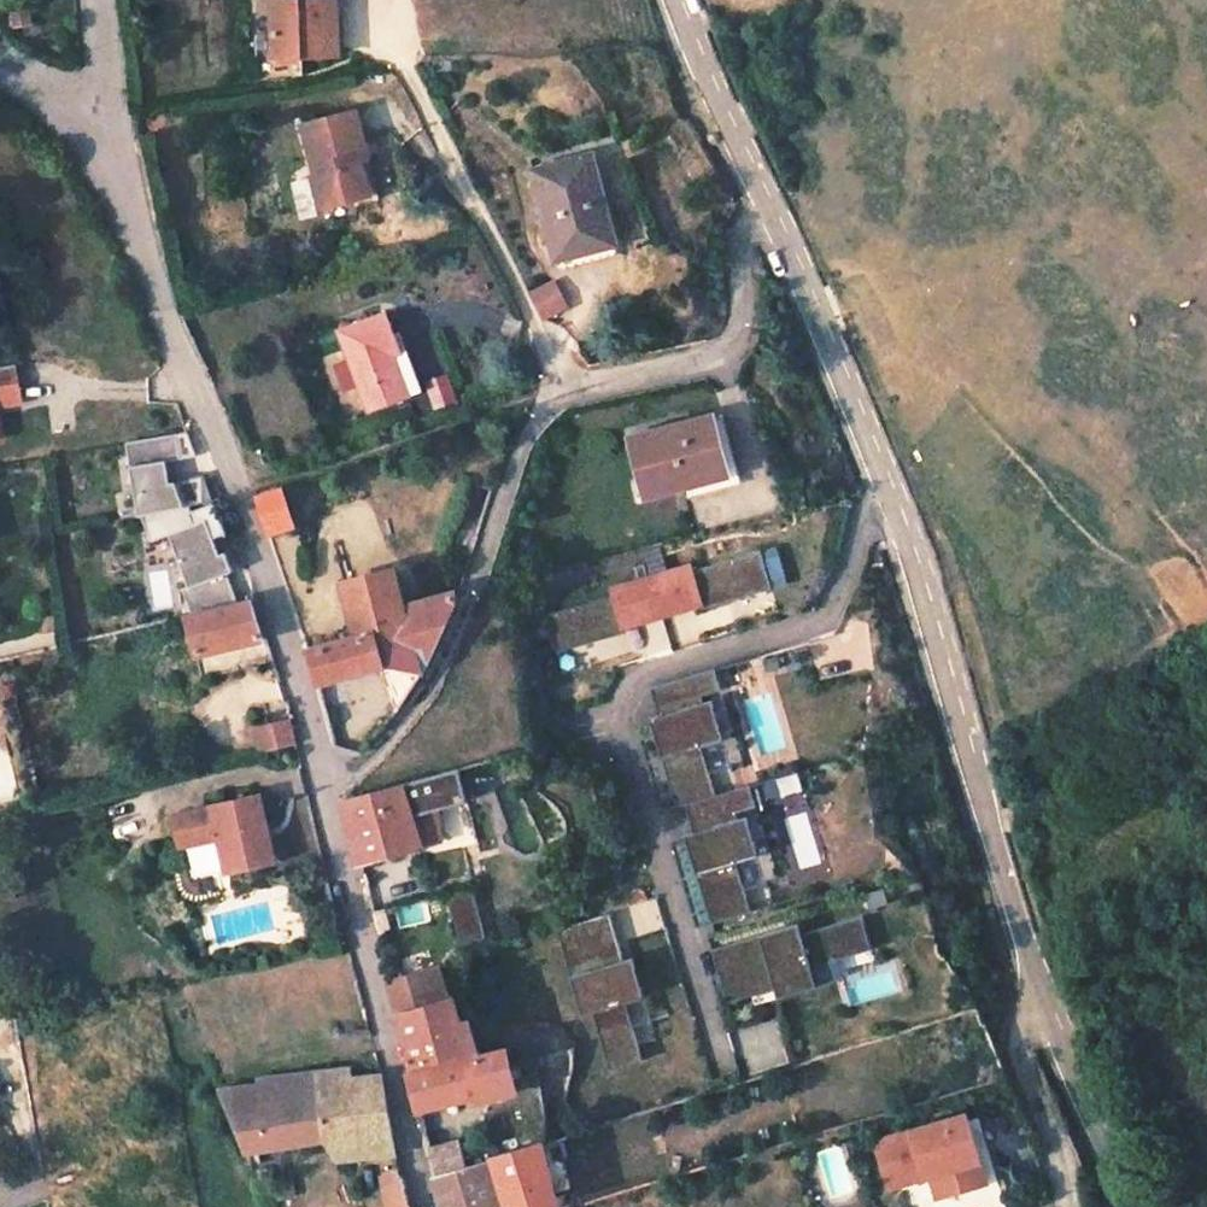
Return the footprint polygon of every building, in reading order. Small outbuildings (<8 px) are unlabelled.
[(270,59),(335,57),(333,0),(268,0),(270,59)] [(294,126),(319,208),(348,200),(364,195),(353,160),(359,159),(345,111),(294,126)] [(595,154),(529,170),(556,277),(611,263),(600,217),(610,215),(595,154)] [(350,206),(371,199),(359,159),(353,160),(364,195),(348,200),(350,206)] [(620,258),(610,215),(600,217),(611,263),(620,258)] [(557,280),(531,291),(543,322),(570,311),(557,280)] [(380,319),(336,335),(366,417),(404,403),(388,361),(395,358),(380,319)] [(403,355),(395,358),(388,361),(404,403),(418,397),(403,355)] [(8,407),(22,404),(15,367),(0,370),(0,408),(8,407)] [(710,419),(631,440),(646,494),(724,473),(710,419)] [(180,454),(176,434),(125,443),(134,490),(140,489),(144,511),(179,505),(165,480),(169,479),(165,457),(180,454)] [(267,534),(293,526),(281,490),(255,498),(267,534)] [(179,505),(144,511),(140,512),(152,542),(170,535),(190,588),(184,590),(193,613),(239,602),(226,574),(233,571),(226,553),(220,555),(213,536),(224,532),(212,499),(186,507),(185,504),(179,505)] [(767,571),(761,551),(692,571),(690,565),(612,588),(613,594),(544,614),(550,634),(568,629),(573,647),(627,631),(625,626),(701,604),(703,609),(753,594),(748,576),(767,571)] [(391,571),(340,586),(355,636),(306,650),(315,685),(421,653),(422,673),(443,633),(462,592),(463,590),(402,608),(391,571)] [(748,576),(753,594),(772,588),(767,571),(748,576)] [(183,615),(193,655),(264,640),(262,635),(258,636),(247,600),(239,602),(193,613),(183,615)] [(634,628),(642,657),(673,649),(664,620),(634,628)] [(568,629),(550,634),(555,652),(573,647),(568,629)] [(657,716),(658,722),(651,724),(677,806),(685,803),(716,794),(711,778),(701,746),(715,742),(703,703),(701,697),(711,694),(721,690),(715,668),(648,688),(657,716)] [(701,697),(703,703),(712,700),(711,694),(701,697)] [(253,736),(258,758),(295,749),(290,727),(253,736)] [(701,746),(711,778),(734,771),(724,739),(715,742),(701,746)] [(359,866),(438,843),(436,808),(466,799),(458,769),(341,802),(355,865),(359,866)] [(756,806),(750,783),(716,794),(685,803),(694,832),(696,838),(687,841),(712,923),(752,911),(737,862),(750,858),(738,819),(736,812),(745,809),(756,806)] [(260,801),(178,818),(185,848),(218,841),(226,872),(272,861),(260,801)] [(736,812),(738,819),(747,816),(745,809),(736,812)] [(696,838),(694,832),(685,834),(687,841),(696,838)] [(272,861),(226,872),(227,877),(273,867),(272,861)] [(472,886),(445,894),(460,945),(487,937),(472,886)] [(569,978),(581,975),(609,1074),(644,1064),(628,1009),(635,999),(624,960),(610,911),(555,927),(569,978)] [(780,941),(777,930),(712,950),(728,1003),(774,989),(814,977),(810,967),(857,953),(847,921),(802,934),(780,941)] [(780,941),(802,934),(798,924),(777,930),(780,941)] [(644,996),(633,958),(624,960),(635,999),(644,996)] [(446,996),(435,966),(389,980),(386,980),(411,1067),(478,1053),(469,1019),(460,1022),(451,994),(446,996)] [(814,977),(774,989),(777,997),(816,986),(814,977)] [(515,1094),(504,1051),(411,1069),(407,1071),(416,1108),(474,1097),(475,1104),(515,1094)] [(257,1086),(220,1089),(244,1150),(333,1138),(337,1160),(394,1152),(380,1076),(350,1078),(348,1068),(255,1078),(257,1086)] [(962,1110),(871,1140),(882,1175),(893,1170),(895,1176),(927,1166),(951,1158),(960,1186),(984,1178),(962,1110)] [(462,1169),(456,1142),(426,1148),(432,1176),(462,1169)] [(539,1147),(538,1144),(489,1159),(489,1162),(501,1206),(555,1206),(539,1147)] [(951,1158),(927,1166),(937,1193),(960,1186),(951,1158)] [(489,1162),(462,1169),(432,1176),(440,1206),(501,1206),(489,1162)] [(402,1178),(397,1169),(383,1174),(388,1206),(407,1206),(402,1178)] [(893,1170),(882,1175),(884,1180),(895,1176),(893,1170)]
